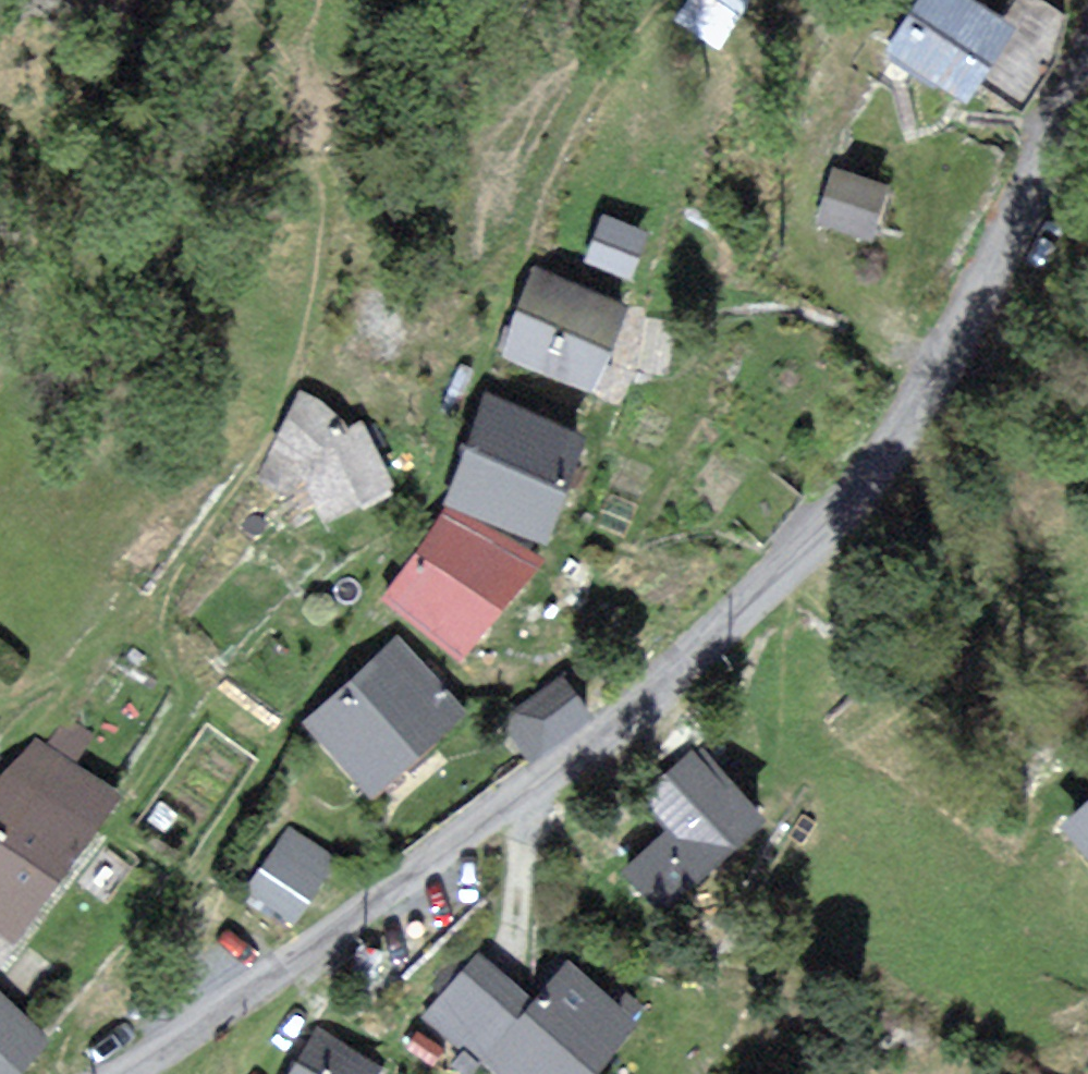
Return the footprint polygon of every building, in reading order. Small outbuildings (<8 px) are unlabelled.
[(677,17),(723,46),(752,0),(688,0),(677,17)] [(980,68),(1004,24),(962,0),(933,0),(905,50),(910,53),(889,90),(900,96),(915,92),(930,64),(969,86),(980,68)] [(1049,0),(1017,0),(1004,24),(980,68),(1009,85),(1049,0)] [(1057,0),(1049,0),(1009,85),(1036,98),(1058,55),(1062,4),(1057,0)] [(814,212),(853,233),(875,189),(838,169),(814,212)] [(896,200),(875,189),(853,233),(873,243),(896,200)] [(649,229),(604,212),(585,260),(630,277),(649,229)] [(532,274),(577,293),(583,276),(538,258),(532,274)] [(616,309),(577,293),(532,274),(501,354),(584,389),(616,309)] [(451,498),(540,533),(578,436),(489,402),(451,498)] [(271,491),(297,476),(304,472),(322,503),(369,476),(344,432),(335,436),(325,422),(305,413),(297,434),(261,484),(271,491)] [(369,476),(322,503),(306,512),(316,529),(380,493),(369,476)] [(530,559),(452,507),(386,605),(464,657),(530,559)] [(454,715),(391,645),(307,726),(367,793),(400,763),(410,776),(429,759),(418,747),(454,715)] [(565,677),(505,720),(530,755),(590,712),(565,677)] [(11,933),(101,808),(107,813),(114,801),(77,777),(90,758),(52,732),(50,735),(38,752),(25,743),(0,778),(0,926),(11,933)] [(753,818),(699,759),(640,809),(664,839),(629,870),(659,904),(753,818)] [(1079,825),(1087,834),(1087,817),(1079,825)] [(283,848),(327,879),(338,859),(296,830),(283,848)] [(298,918),(327,879),(283,848),(254,888),(298,918)] [(11,933),(0,926),(0,948),(11,933)] [(459,1036),(501,1073),(548,1073),(616,1000),(549,939),(459,1036)] [(0,1010),(0,1073),(15,1057),(23,1063),(40,1046),(0,1010)] [(380,1072),(388,1057),(336,1028),(311,1073),(379,1073),(380,1072)] [(388,1057),(380,1072),(383,1073),(393,1073),(399,1064),(388,1057)]
